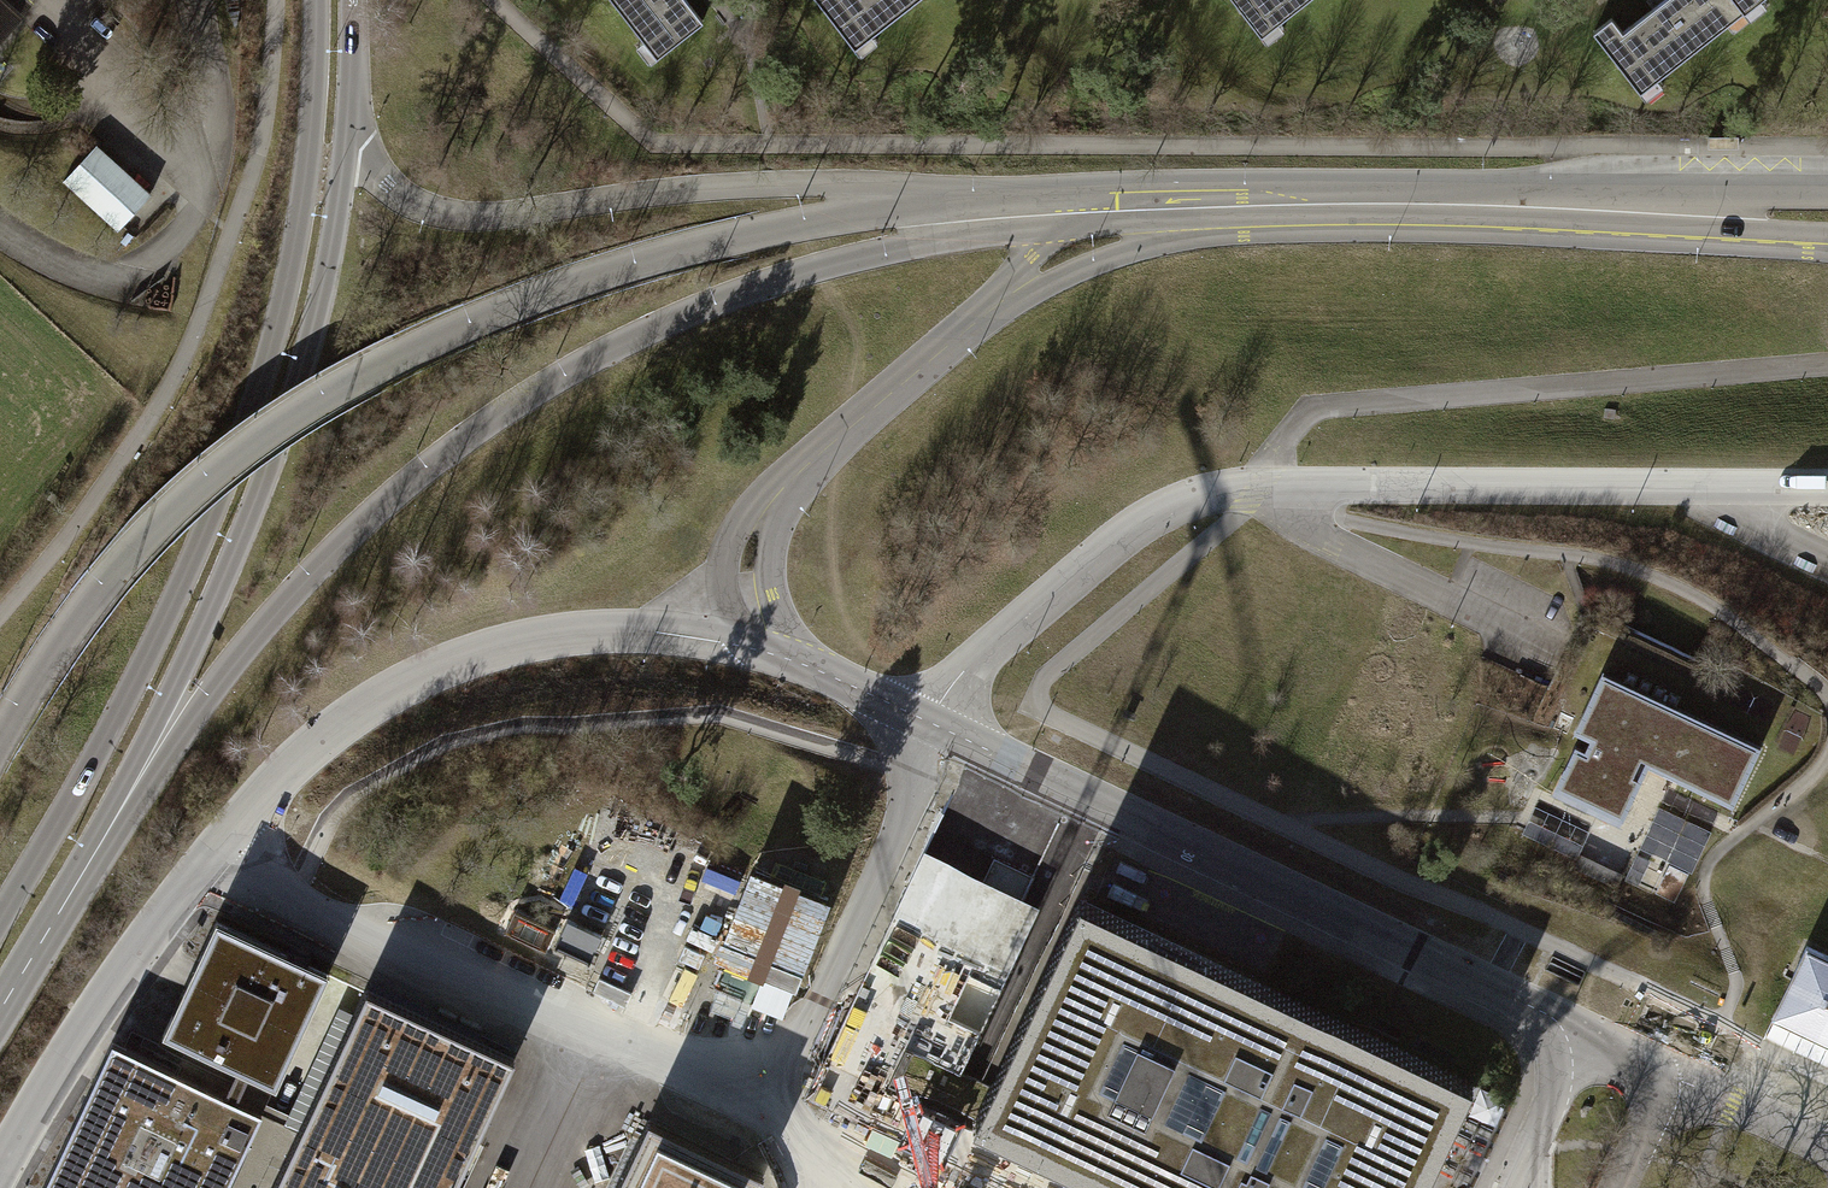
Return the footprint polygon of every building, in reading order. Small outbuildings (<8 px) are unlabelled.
[(18,17),(0,0),(0,37),(18,17)] [(18,17),(29,4),(24,0),(0,0),(18,17)] [(643,40),(650,35),(662,50),(701,20),(685,0),(611,0),(643,40)] [(849,39),(864,27),(870,35),(913,0),(818,0),(849,39)] [(1255,29),(1271,16),(1275,21),(1303,0),(1232,0),(1255,29)] [(1751,18),(1737,0),(1649,0),(1654,6),(1623,31),(1612,17),(1593,31),(1648,103),(1665,89),(1657,78),(1727,24),(1734,32),(1751,18)] [(1751,18),(1767,6),(1763,0),(1737,0),(1751,18)] [(96,145),(63,182),(117,231),(122,226),(150,194),(96,145)] [(1595,737),(1586,755),(1632,776),(1640,759),(1722,797),(1747,743),(1610,679),(1585,732),(1595,737)] [(1548,743),(1499,748),(1504,798),(1554,792),(1548,743)] [(1637,779),(1632,776),(1586,755),(1577,751),(1560,786),(1620,814),(1637,779)] [(1538,806),(1525,830),(1578,858),(1587,841),(1565,830),(1570,822),(1538,806)] [(735,999),(778,1014),(829,880),(763,855),(754,877),(722,865),(713,889),(695,882),(687,904),(738,923),(699,1026),(722,1035),(735,999)] [(1685,873),(1669,866),(1658,892),(1673,899),(1685,873)] [(593,891),(623,902),(617,921),(647,931),(658,897),(574,868),(563,900),(587,908),(593,891)] [(1455,1088),(1081,912),(994,1095),(984,1115),(1137,1187),(1407,1187),(1434,1132),(1455,1088)] [(547,937),(595,955),(603,934),(556,915),(547,937)] [(326,974),(217,922),(165,1032),(275,1083),(326,974)] [(1773,1018),(1827,1044),(1827,958),(1807,948),(1773,1018)] [(410,1187),(452,1187),(511,1057),(362,988),(299,1136),(410,1187)] [(261,1113),(112,1043),(43,1187),(226,1187),(261,1113)] [(912,1048),(899,1074),(949,1099),(962,1073),(912,1048)] [(192,1051),(183,1075),(245,1100),(247,1093),(268,1101),(275,1084),(192,1051)] [(811,1104),(899,1135),(913,1095),(826,1064),(811,1104)] [(764,1174),(648,1119),(616,1187),(757,1187),(764,1174)] [(299,1136),(274,1187),(410,1187),(299,1136)]
